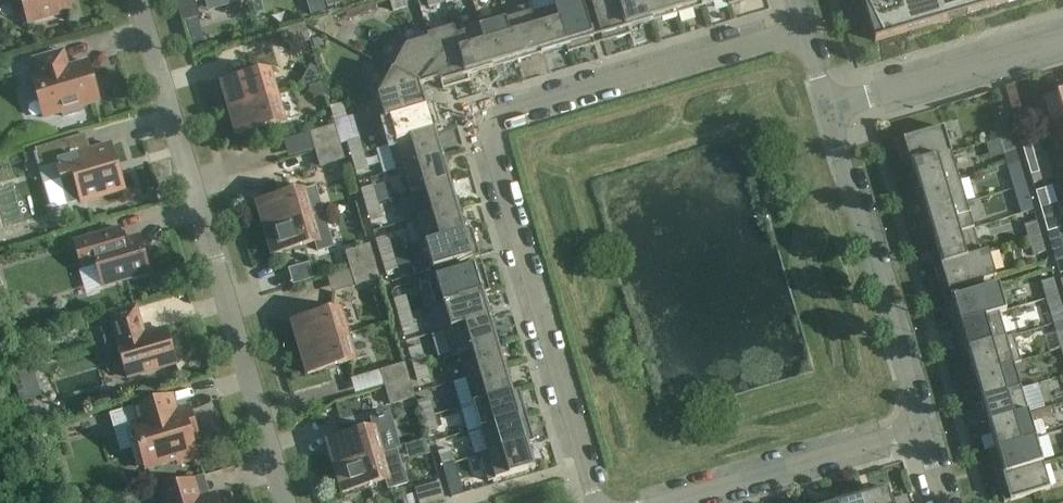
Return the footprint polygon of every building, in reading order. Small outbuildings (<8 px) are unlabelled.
[(17,8),(24,6),(29,24),(73,11),(69,0),(15,0),(17,8)] [(182,22),(200,17),(195,0),(175,0),(182,22)] [(406,0),(390,0),(394,11),(408,7),(406,0)] [(582,0),(576,0),(555,6),(569,53),(595,45),(582,0)] [(603,43),(629,35),(619,0),(591,0),(603,43)] [(629,35),(630,35),(629,28),(652,21),(646,0),(619,0),(629,35)] [(677,14),(673,0),(646,0),(652,21),(677,14)] [(677,14),(702,6),(700,0),(673,0),(677,14)] [(863,4),(864,4),(875,42),(945,21),(939,0),(862,0),(863,4)] [(967,14),(1017,0),(963,0),(967,14)] [(339,16),(367,11),(366,3),(337,9),(339,16)] [(517,61),(542,54),(528,6),(503,13),(517,61)] [(529,6),(528,6),(542,54),(566,46),(568,53),(569,53),(555,6),(531,13),(529,6)] [(503,13),(478,21),(492,68),(517,61),(503,13)] [(478,21),(453,28),(469,82),(470,82),(468,75),(492,68),(478,21)] [(310,40),(305,24),(281,31),(286,48),(310,40)] [(428,35),(444,89),(469,82),(453,28),(428,35)] [(201,30),(190,34),(193,46),(204,42),(201,30)] [(406,46),(392,71),(419,86),(440,79),(443,90),(444,89),(428,35),(427,35),(428,39),(406,46)] [(42,93),(49,116),(63,112),(65,117),(83,111),(81,107),(99,101),(95,86),(97,86),(94,76),(92,77),(88,62),(68,67),(64,52),(35,60),(39,76),(33,78),(38,94),(42,93)] [(269,70),(222,84),(222,85),(223,85),(230,109),(277,96),(269,70)] [(392,71),(378,97),(385,120),(435,105),(435,104),(425,107),(419,86),(392,71)] [(1004,87),(1005,88),(1008,99),(1019,95),(1016,84),(1004,87)] [(277,96),(230,109),(238,134),(237,134),(237,135),(284,121),(277,96)] [(330,108),(334,122),(346,118),(342,104),(330,108)] [(443,130),(435,105),(385,120),(389,119),(396,142),(388,145),(389,146),(443,130)] [(1027,131),(1022,114),(1013,117),(1018,134),(1027,131)] [(1011,135),(1007,122),(995,125),(999,139),(1011,135)] [(335,126),(311,133),(316,150),(340,143),(335,126)] [(897,141),(904,167),(951,153),(944,128),(897,141)] [(389,146),(396,171),(444,157),(437,132),(443,131),(443,130),(389,146)] [(86,134),(53,144),(35,149),(41,168),(56,164),(65,192),(74,200),(80,199),(81,203),(125,190),(112,144),(91,150),(86,134)] [(1011,135),(999,139),(1004,156),(1016,152),(1011,135)] [(346,143),(351,157),(363,153),(359,139),(346,143)] [(1026,158),(1034,156),(1029,139),(1021,142),(1026,158)] [(340,143),(316,150),(321,166),(345,159),(340,143)] [(363,153),(351,157),(356,173),(368,169),(363,153)] [(918,190),(958,178),(951,153),(904,167),(905,168),(911,166),(918,190)] [(1026,158),(1031,175),(1039,173),(1034,156),(1026,158)] [(444,157),(396,171),(404,169),(411,193),(451,182),(444,157)] [(1009,173),(1013,189),(1026,185),(1021,169),(1009,173)] [(918,190),(925,215),(966,203),(958,178),(918,190)] [(411,220),(411,221),(459,207),(451,182),(411,193),(418,217),(411,220)] [(1018,206),(1031,202),(1026,185),(1013,189),(1018,206)] [(373,186),(361,190),(365,206),(378,203),(373,186)] [(1049,206),(1044,189),(1035,191),(1040,208),(1049,206)] [(266,229),(312,216),(304,190),(257,204),(258,205),(259,205),(266,229)] [(365,206),(370,220),(382,217),(378,203),(365,206)] [(973,228),(966,203),(925,215),(933,240),(973,228)] [(1054,223),(1049,206),(1040,208),(1045,225),(1054,223)] [(411,221),(418,246),(472,230),(472,229),(466,231),(459,207),(411,221)] [(272,254),(272,255),(316,243),(318,251),(332,247),(322,213),(312,216),(266,229),(273,254),(272,254)] [(1024,225),(1028,239),(1041,235),(1036,221),(1024,225)] [(124,242),(119,228),(74,241),(82,268),(96,264),(103,285),(149,271),(139,238),(124,242)] [(934,266),(934,267),(988,251),(988,250),(981,252),(973,228),(933,240),(940,264),(934,266)] [(480,255),(472,230),(418,246),(426,244),(433,269),(480,255)] [(1041,235),(1028,239),(1033,256),(1046,252),(1041,235)] [(375,240),(380,257),(393,253),(388,236),(375,240)] [(370,245),(346,252),(351,269),(375,262),(370,245)] [(996,277),(988,251),(934,267),(942,293),(996,277)] [(398,269),(393,253),(380,257),(385,273),(398,269)] [(275,257),(260,262),(268,285),(283,281),(275,257)] [(375,262),(351,269),(356,285),(380,278),(375,262)] [(483,264),(428,280),(436,306),(490,290),(483,264)] [(1041,283),(1046,299),(1058,295),(1054,279),(1041,283)] [(944,301),(952,327),(1006,311),(998,285),(944,301)] [(443,330),(443,331),(491,317),(484,293),(490,291),(490,290),(436,306),(436,307),(444,305),(450,328),(443,330)] [(1058,295),(1046,299),(1050,314),(1053,325),(1062,322),(1062,311),(1062,310),(1058,295)] [(393,300),(398,317),(411,313),(406,297),(393,300)] [(97,316),(102,333),(107,348),(118,345),(127,378),(176,363),(166,329),(143,336),(134,305),(97,316)] [(340,309),(313,316),(292,323),(293,324),(294,324),(301,348),(347,335),(340,309)] [(999,314),(1006,312),(1006,311),(952,327),(959,352),(1006,338),(999,314)] [(411,313),(398,317),(402,331),(415,327),(411,313)] [(443,331),(451,356),(498,342),(491,317),(443,331)] [(347,335),(301,348),(308,373),(307,373),(308,374),(355,360),(347,335)] [(966,351),(973,375),(1021,361),(1013,336),(1006,338),(959,352),(960,353),(966,351)] [(458,355),(465,379),(506,367),(498,342),(451,356),(451,357),(458,355)] [(408,350),(413,367),(425,363),(420,347),(408,350)] [(11,395),(31,389),(23,359),(2,365),(11,395)] [(973,375),(980,400),(1020,388),(1013,364),(1021,362),(1021,361),(973,375)] [(425,363),(413,367),(417,381),(429,377),(425,363)] [(381,371),(386,388),(410,381),(405,364),(381,371)] [(513,391),(506,367),(465,379),(473,404),(519,390),(519,389),(513,391)] [(386,388),(391,404),(415,397),(410,381),(386,388)] [(980,400),(988,425),(1028,413),(1020,388),(980,400)] [(473,404),(480,429),(527,415),(519,390),(473,404)] [(135,409),(112,415),(116,430),(133,425),(139,445),(133,447),(138,467),(145,465),(146,470),(177,460),(178,465),(197,459),(192,441),(198,439),(189,407),(176,411),(172,396),(134,407),(135,409)] [(417,402),(421,419),(434,415),(429,398),(417,402)] [(24,411),(23,411),(29,432),(30,431),(45,427),(39,406),(24,411)] [(989,451),(989,452),(1035,438),(1028,413),(988,425),(995,449),(989,451)] [(434,415),(421,419),(426,433),(438,429),(434,415)] [(480,429),(487,453),(488,454),(534,440),(527,415),(480,429)] [(375,428),(349,435),(327,442),(328,443),(329,443),(336,467),(382,454),(375,428)] [(989,452),(996,477),(1043,463),(1035,438),(989,452)] [(488,454),(487,453),(480,455),(488,482),(536,468),(528,443),(535,441),(534,440),(488,454)] [(438,453),(442,467),(455,463),(450,449),(438,453)] [(382,454),(336,467),(343,492),(342,492),(343,493),(385,481),(388,490),(408,484),(404,469),(403,469),(397,450),(382,454)] [(459,480),(455,463),(442,467),(447,483),(459,480)] [(1043,463),(996,477),(1004,502),(1050,489),(1043,463)] [(215,494),(199,499),(194,480),(159,490),(163,502),(217,502),(215,494)] [(416,490),(420,502),(434,502),(445,500),(440,483),(416,490)] [(887,488),(861,496),(863,502),(892,502),(887,488)]
